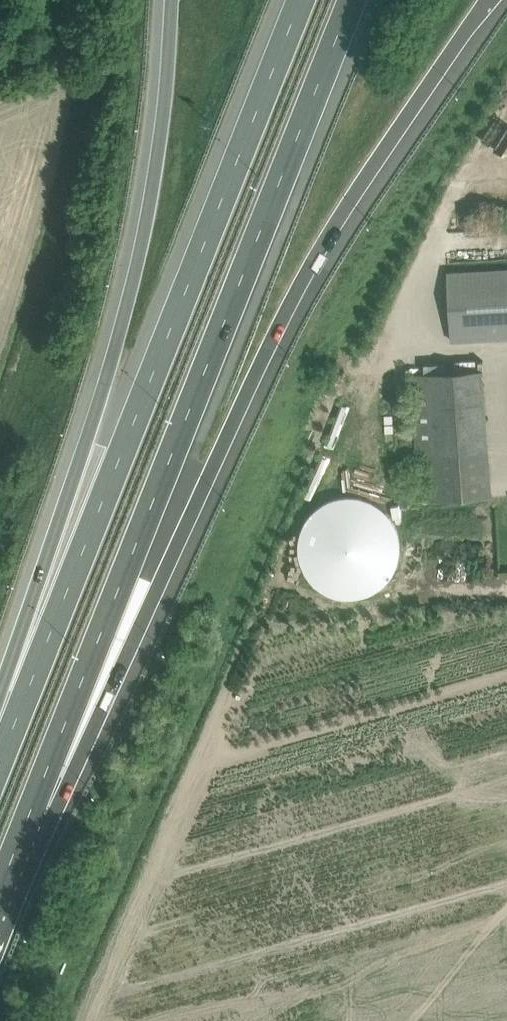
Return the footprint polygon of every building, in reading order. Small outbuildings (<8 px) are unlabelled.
[(447,273),(451,341),(506,337),(506,269),(447,273)] [(483,369),(411,374),(420,501),(492,496),(483,369)] [(298,550),(299,555),(300,559),(301,563),(302,567),(304,571),(307,575),(309,579),(312,582),(315,585),(319,588),(322,591),(326,593),(330,595),(334,596),(339,597),(343,598),(347,598),(352,598),(356,598),(360,597),(365,596),(369,594),(373,592),(377,590),(380,587),(384,585),(387,581),(390,578),(392,574),(394,571),(396,567),(398,562),(399,558),(399,554),(400,549),(400,545),(400,540),(399,536),(398,532),(396,527),(394,523),(392,519),(389,516),(387,512),(383,509),(380,506),(376,504),(372,502),(368,500),(364,498),(360,497),(355,496),(351,496),(346,496),(342,496),(337,497),(333,498),(329,500),(325,502),(321,504),(317,507),(314,510),(311,513),(308,517),(306,520),(303,524),(302,528),(300,532),(299,537),(298,541),(298,546),(298,550)]
